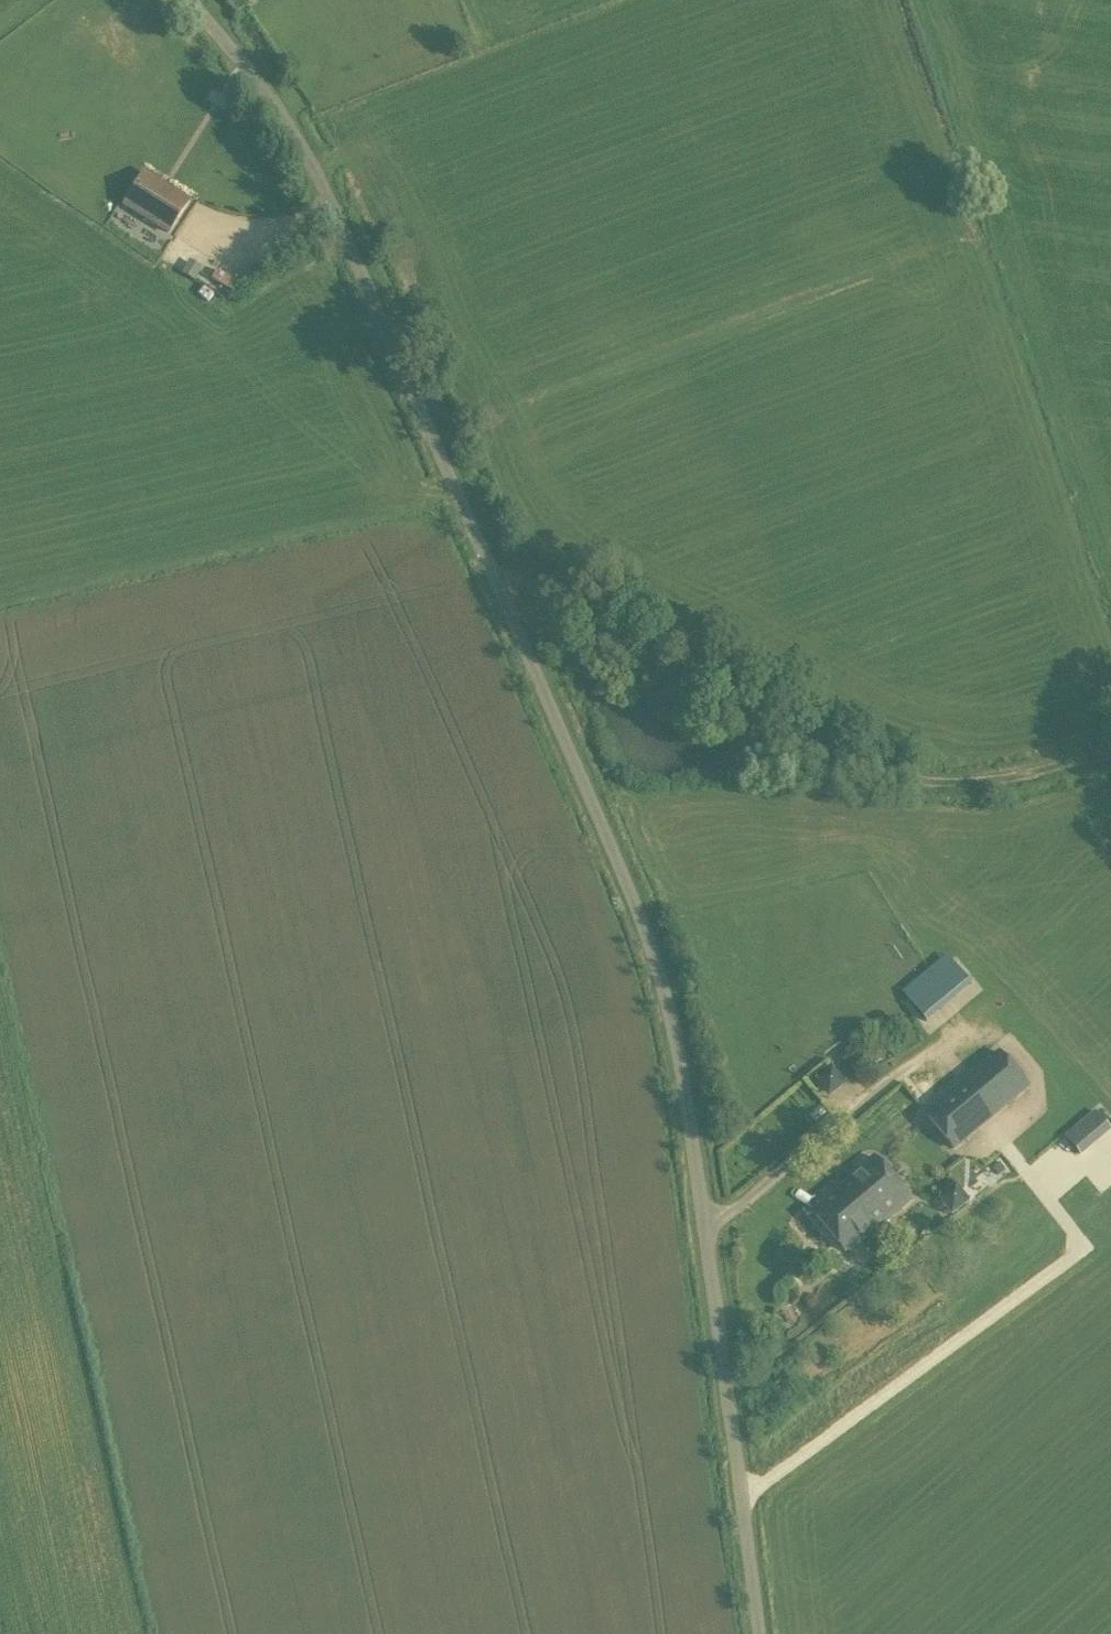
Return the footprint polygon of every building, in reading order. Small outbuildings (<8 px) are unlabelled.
[(168,234),(189,201),(144,173),(123,206),(168,234)] [(950,952),(905,993),(931,1021),(976,980),(950,952)] [(954,1150),(1030,1088),(998,1050),(923,1113),(954,1150)] [(813,1077),(836,1099),(857,1075),(834,1054),(813,1077)] [(1063,1135),(1080,1154),(1090,1145),(1074,1126),(1063,1135)] [(882,1222),(909,1199),(873,1157),(846,1179),(848,1181),(811,1213),(844,1251),(881,1220),(882,1222)] [(943,1194),(949,1209),(972,1199),(966,1184),(943,1194)]
